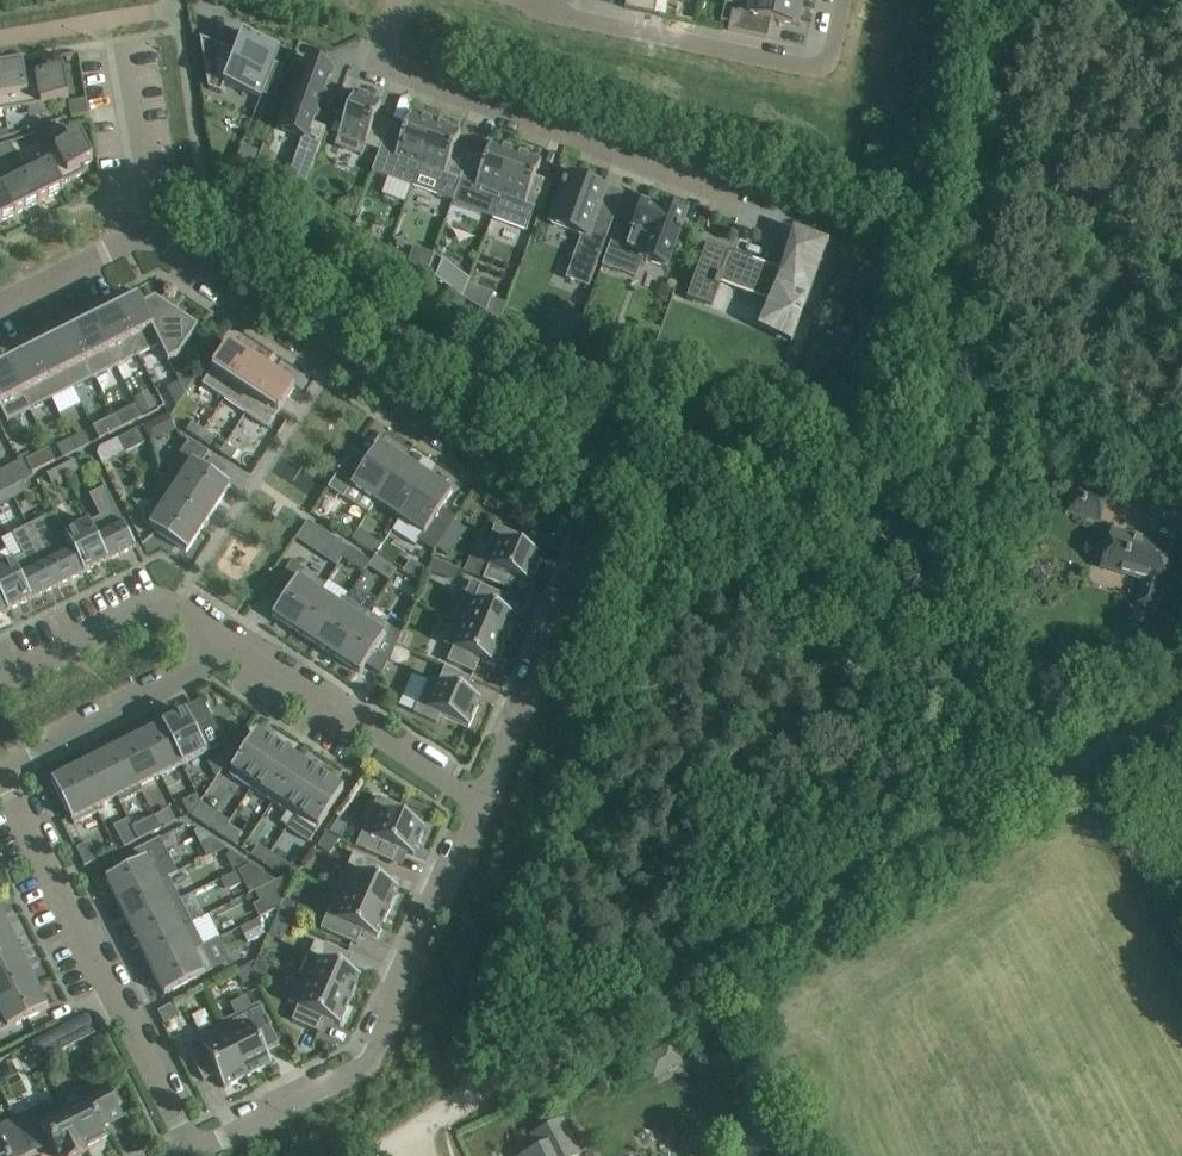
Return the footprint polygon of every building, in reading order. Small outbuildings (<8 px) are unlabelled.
[(625,9),(654,15),(657,0),(627,0),(625,9)] [(728,30),(762,37),(764,38),(767,20),(796,26),(801,0),(741,0),(738,14),(732,12),(728,30)] [(200,39),(209,89),(221,94),(225,86),(261,100),(262,96),(273,100),(285,67),(275,63),(280,49),(251,38),(246,52),(237,49),(236,52),(200,38),(200,39)] [(292,167),(310,174),(326,129),(313,124),(332,73),(326,70),(327,68),(313,63),(312,65),(306,63),(302,75),(299,73),(282,120),(285,122),(282,131),(302,138),(292,167)] [(30,107),(25,80),(23,66),(0,71),(0,85),(5,111),(30,107)] [(25,80),(30,107),(69,100),(64,73),(25,80)] [(372,172),(372,173),(390,124),(376,119),(381,104),(354,94),(344,122),(339,136),(335,146),(362,156),(365,146),(379,152),(372,172)] [(85,102),(68,105),(70,120),(88,117),(85,102)] [(372,173),(412,187),(416,176),(417,176),(436,124),(411,114),(405,129),(390,124),(372,173)] [(336,119),(331,133),(339,136),(344,122),(336,119)] [(416,176),(412,187),(452,202),(470,153),(455,148),(461,133),(436,124),(417,176),(416,176)] [(64,125),(37,134),(47,154),(66,144),(61,136),(68,133),(64,125)] [(0,131),(0,140),(9,137),(8,129),(0,131)] [(47,154),(46,154),(61,185),(86,173),(83,166),(93,161),(81,137),(74,140),(70,131),(68,133),(61,136),(66,144),(47,154)] [(15,151),(11,143),(2,146),(0,146),(0,158),(15,151)] [(486,159),(470,153),(452,202),(451,204),(492,219),(517,153),(491,144),(486,159)] [(517,153),(492,219),(526,232),(534,209),(541,211),(551,183),(536,178),(541,162),(517,153)] [(61,185),(46,154),(22,166),(41,203),(64,191),(61,185)] [(22,166),(0,177),(0,179),(18,214),(41,203),(22,166)] [(582,235),(566,279),(589,287),(616,215),(600,209),(606,191),(587,184),(589,180),(574,174),(572,179),(568,178),(566,185),(564,184),(562,189),(564,190),(559,202),(555,201),(548,220),(551,221),(550,223),(582,235)] [(18,214),(0,179),(0,223),(18,214)] [(617,226),(602,266),(619,273),(619,272),(627,250),(643,256),(641,260),(642,260),(666,269),(679,235),(680,236),(682,231),(681,231),(686,216),(661,206),(659,211),(649,207),(649,205),(648,204),(647,206),(642,205),(632,232),(617,226)] [(793,229),(778,269),(707,243),(686,300),(712,310),(721,285),(768,302),(758,328),(791,344),(829,243),(793,229)] [(414,247),(408,262),(427,276),(434,254),(414,247)] [(433,257),(427,276),(462,299),(469,277),(445,261),(443,267),(432,263),(435,255),(434,254),(433,257)] [(492,299),(487,313),(501,321),(507,304),(492,299)] [(179,357),(198,328),(155,300),(142,306),(161,345),(159,346),(168,363),(179,357)] [(161,345),(142,306),(140,302),(117,313),(139,356),(159,346),(161,345)] [(139,356),(117,313),(96,324),(117,367),(139,356)] [(96,324),(74,335),(95,378),(117,367),(96,324)] [(95,378),(74,335),(52,346),(74,389),(85,383),(95,378)] [(250,360),(228,345),(202,385),(224,400),(250,360)] [(52,346),(30,357),(52,400),(74,389),(52,346)] [(30,357),(8,368),(30,411),(52,400),(30,357)] [(246,414),(272,374),(250,360),(224,400),(246,414)] [(0,372),(0,407),(8,422),(30,411),(8,368),(0,372)] [(268,429),(294,389),(272,374),(246,414),(268,429)] [(179,382),(167,388),(177,407),(185,394),(179,382)] [(149,391),(133,399),(136,406),(138,409),(142,417),(158,409),(149,391)] [(126,411),(115,416),(121,429),(132,424),(143,418),(142,417),(138,409),(136,406),(126,411)] [(104,422),(93,427),(100,440),(110,435),(121,429),(115,416),(104,422)] [(155,438),(176,428),(170,417),(150,427),(155,438)] [(187,432),(198,439),(203,431),(192,423),(187,432)] [(145,443),(138,429),(117,440),(124,453),(145,443)] [(215,438),(203,431),(198,439),(210,447),(215,438)] [(85,432),(71,439),(77,452),(91,445),(85,432)] [(71,439),(57,447),(63,459),(77,452),(71,439)] [(124,453),(117,440),(96,451),(103,464),(124,453)] [(235,458),(251,473),(268,455),(252,440),(235,458)] [(230,486),(201,466),(208,454),(189,441),(166,475),(215,508),(230,486)] [(225,445),(220,453),(232,461),(237,453),(225,445)] [(375,503),(403,461),(379,445),(368,461),(353,451),(328,488),(344,498),(351,487),(375,503)] [(49,449),(26,460),(33,473),(56,461),(49,449)] [(20,461),(0,471),(0,494),(9,489),(23,482),(29,479),(20,461)] [(79,471),(74,461),(61,468),(65,477),(79,471)] [(400,519),(428,477),(403,461),(375,503),(400,519)] [(1114,476),(1080,466),(1065,514),(1100,524),(1114,476)] [(47,474),(52,484),(65,477),(61,468),(47,474)] [(215,508),(166,475),(153,495),(157,498),(156,500),(201,529),(215,508)] [(400,519),(393,530),(416,545),(418,541),(434,552),(456,519),(442,509),(452,493),(428,477),(400,519)] [(28,492),(23,482),(9,489),(14,499),(28,492)] [(136,548),(106,488),(90,496),(101,518),(89,524),(108,562),(136,548)] [(14,499),(9,489),(0,494),(0,505),(0,506),(14,499)] [(201,529),(156,500),(141,522),(187,552),(201,529)] [(43,519),(28,527),(58,587),(85,573),(66,535),(54,541),(43,519)] [(308,519),(295,537),(310,547),(322,528),(308,519)] [(108,562),(89,524),(66,535),(85,573),(108,562)] [(510,592),(516,578),(531,585),(543,557),(515,545),(518,536),(495,526),(479,562),(489,566),(483,579),(483,580),(510,592)] [(24,556),(12,562),(31,600),(58,587),(28,527),(13,534),(24,556)] [(1145,580),(1137,605),(1155,610),(1162,586),(1163,586),(1173,549),(1112,531),(1101,568),(1145,580)] [(364,533),(357,543),(375,555),(382,545),(364,533)] [(350,548),(343,559),(364,573),(368,567),(371,561),(350,548)] [(433,558),(428,570),(442,576),(448,564),(433,558)] [(470,558),(464,572),(483,580),(483,579),(489,566),(479,562),(470,558)] [(412,559),(403,571),(417,580),(425,569),(412,559)] [(0,568),(0,595),(8,612),(31,600),(12,562),(0,568)] [(386,562),(379,574),(390,581),(397,570),(386,562)] [(321,593),(326,586),(291,563),(272,592),(283,600),(273,616),(295,630),(321,593)] [(398,590),(407,577),(397,570),(390,581),(388,583),(398,590)] [(471,581),(454,620),(506,642),(509,635),(516,618),(509,614),(502,611),(508,597),(471,581)] [(317,644),(341,607),(321,593),(295,630),(317,644)] [(8,612),(0,595),(0,616),(8,612)] [(341,607),(317,644),(338,659),(363,621),(362,621),(368,611),(347,598),(341,607)] [(363,621),(338,659),(360,673),(365,666),(382,676),(389,660),(375,651),(391,627),(368,611),(362,621),(363,621)] [(495,667),(506,642),(454,620),(444,644),(453,648),(447,662),(474,674),(480,660),(495,667)] [(396,647),(390,661),(399,665),(408,662),(411,653),(396,647)] [(466,693),(472,680),(445,668),(439,682),(430,678),(414,714),(437,724),(441,715),(469,727),(481,700),(466,693)] [(186,713),(163,725),(183,765),(226,744),(215,722),(196,732),(186,713)] [(163,725),(141,736),(161,776),(183,765),(163,725)] [(251,789),(278,748),(256,734),(229,775),(249,788),(251,789)] [(141,736),(119,747),(139,787),(161,776),(141,736)] [(139,787),(119,747),(97,758),(117,798),(120,804),(142,793),(139,787)] [(272,804),(300,762),(278,748),(251,789),(272,804)] [(226,753),(208,763),(216,779),(229,759),(226,753)] [(97,758),(76,769),(98,813),(99,813),(97,809),(117,798),(97,758)] [(307,799),(322,777),(300,762),(272,804),(288,814),(282,823),(288,827),(307,799)] [(74,825),(98,813),(76,769),(52,781),(74,825)] [(310,842),(343,791),(322,777),(307,799),(288,827),(310,842)] [(191,817),(201,802),(197,794),(182,801),(189,816),(191,817)] [(378,797),(356,848),(393,864),(399,850),(413,856),(425,828),(397,816),(401,808),(378,797)] [(201,802),(191,817),(220,836),(228,824),(230,820),(201,802)] [(154,817),(132,828),(139,841),(161,830),(154,817)] [(339,818),(330,832),(342,838),(348,822),(339,818)] [(139,841),(132,828),(128,819),(114,826),(125,848),(139,841)] [(235,845),(243,833),(228,824),(220,836),(235,845)] [(326,834),(318,846),(331,854),(340,840),(326,834)] [(209,837),(200,842),(207,858),(226,848),(209,837)] [(118,873),(106,879),(118,902),(169,877),(169,878),(178,873),(160,839),(133,852),(113,862),(118,873)] [(98,860),(89,842),(76,849),(85,867),(98,860)] [(264,864),(271,853),(259,844),(251,856),(264,864)] [(251,865),(232,851),(227,857),(235,873),(238,872),(251,865)] [(271,853),(264,864),(278,874),(286,863),(271,853)] [(353,854),(337,892),(388,914),(399,889),(384,883),(390,869),(353,854)] [(276,881),(251,865),(238,872),(250,894),(276,881)] [(169,878),(169,877),(118,902),(130,925),(180,900),(169,878)] [(329,909),(321,929),(330,933),(330,934),(335,936),(357,945),(363,932),(378,938),(388,914),(337,892),(329,909)] [(259,918),(281,907),(275,896),(254,907),(259,918)] [(141,949),(192,923),(180,900),(130,925),(141,949)] [(285,900),(277,918),(292,924),(299,906),(285,900)] [(0,916),(0,945),(13,939),(1,916),(0,916)] [(283,941),(290,923),(277,918),(270,936),(283,941)] [(257,919),(241,927),(248,942),(264,934),(257,919)] [(153,972),(202,948),(204,947),(192,923),(141,949),(153,972)] [(0,945),(0,974),(25,962),(13,939),(0,945)] [(346,970),(352,956),(325,944),(325,945),(316,941),(300,979),(351,1001),(361,977),(346,970)] [(257,961),(250,946),(232,955),(239,969),(257,961)] [(165,995),(213,971),(202,948),(153,972),(165,995)] [(25,962),(0,974),(0,1004),(36,985),(25,962)] [(250,965),(236,972),(244,986),(257,979),(250,965)] [(299,979),(289,1003),(298,1007),(292,1021),(319,1033),(326,1019),(340,1025),(349,1005),(351,1001),(300,979),(299,979)] [(48,1008),(36,985),(0,1004),(0,1033),(48,1008)] [(166,1006),(158,1009),(165,1022),(172,1018),(166,1006)] [(254,1011),(223,1027),(248,1077),(272,1065),(265,1051),(279,1044),(271,1027),(272,1026),(268,1019),(267,1019),(265,1015),(264,1015),(261,1009),(254,1012),(254,1011)] [(204,1048),(190,1055),(204,1081),(217,1074),(224,1089),(248,1077),(223,1027),(199,1039),(204,1048)] [(41,1062),(72,1046),(63,1029),(32,1044),(41,1062)] [(88,1099),(65,1111),(84,1149),(85,1149),(108,1137),(103,1127),(123,1118),(107,1086),(86,1097),(88,1099)] [(16,1120),(32,1152),(45,1146),(44,1143),(50,1140),(58,1155),(80,1155),(87,1152),(85,1149),(84,1149),(65,1111),(53,1116),(47,1104),(16,1120)] [(32,1152),(16,1120),(0,1128),(0,1155),(25,1155),(32,1152)] [(540,1150),(527,1155),(577,1155),(579,1155),(562,1121),(533,1136),(540,1150)]
